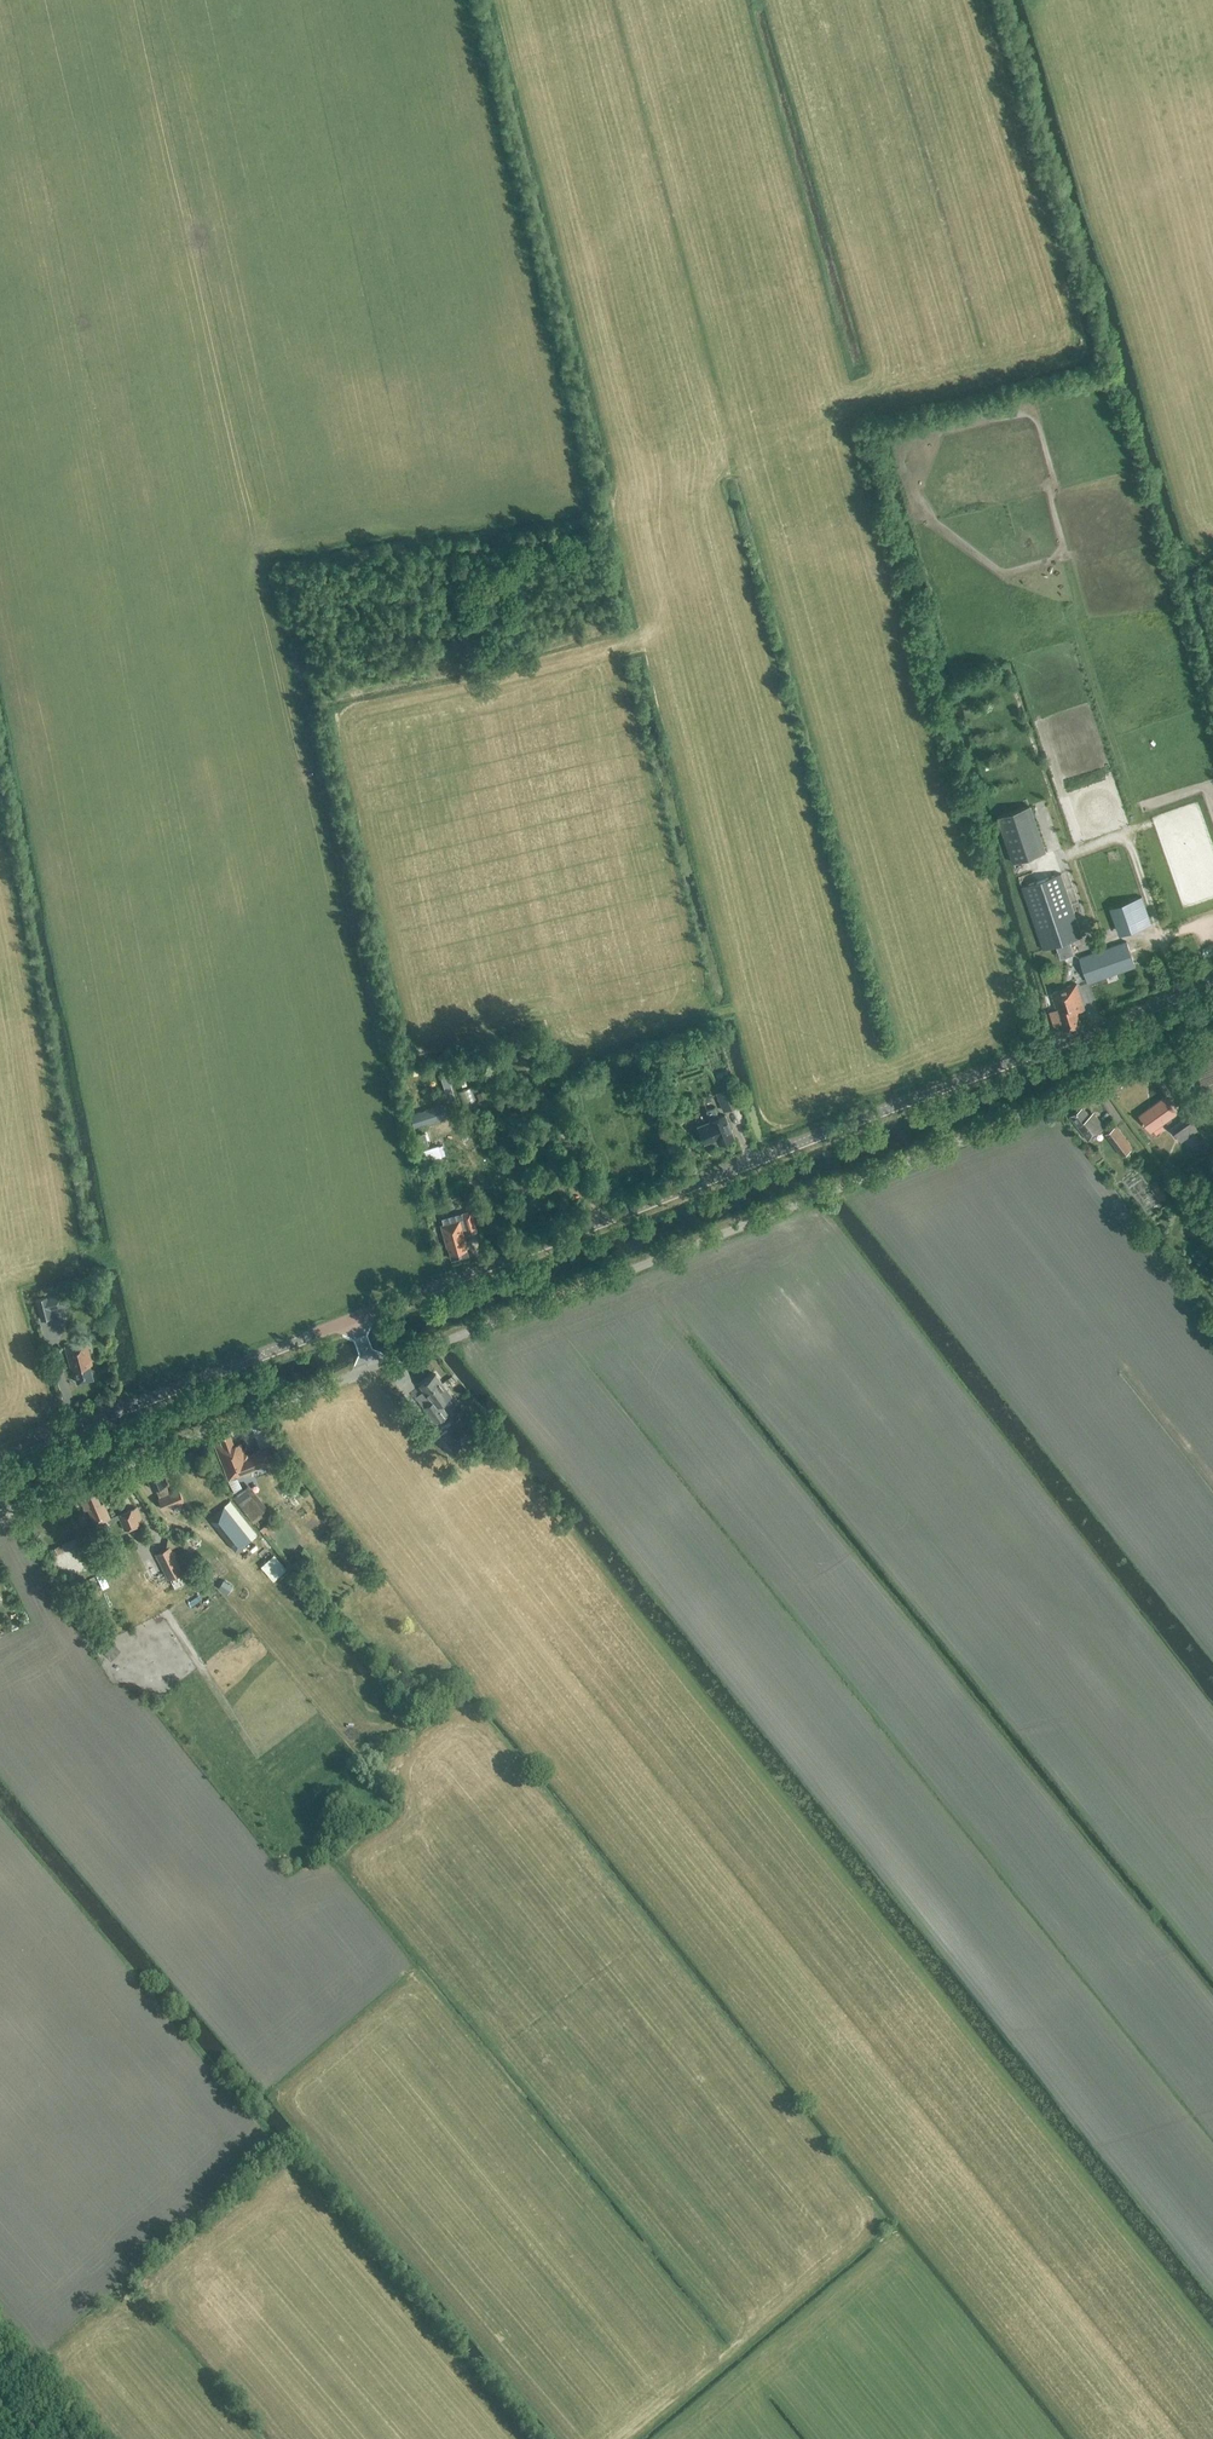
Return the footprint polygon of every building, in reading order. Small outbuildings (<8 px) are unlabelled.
[(980,697),(988,690),(979,681),(972,688),(980,697)] [(1002,793),(1004,803),(1010,801),(1008,791),(1002,793)] [(1014,863),(1046,852),(1029,806),(998,817),(1014,863)] [(960,865),(971,861),(968,852),(957,855),(960,865)] [(1070,941),(1082,937),(1061,874),(1022,887),(1043,950),(1056,946),(1060,960),(1074,955),(1070,941)] [(1120,935),(1152,924),(1142,896),(1111,908),(1120,935)] [(1089,983),(1135,967),(1126,942),(1080,958),(1089,983)] [(1077,1012),(1085,1009),(1076,984),(1058,990),(1059,991),(1051,993),(1058,1015),(1052,1017),(1055,1026),(1061,1024),(1063,1030),(1081,1024),(1077,1012)] [(674,1050),(666,1053),(669,1060),(677,1057),(674,1050)] [(733,1087),(716,1093),(723,1110),(739,1104),(733,1087)] [(1151,1131),(1176,1113),(1165,1097),(1140,1115),(1151,1131)] [(442,1104),(412,1114),(416,1126),(446,1117),(442,1104)] [(718,1118),(714,1107),(706,1111),(710,1121),(697,1126),(704,1143),(716,1139),(718,1144),(734,1137),(725,1115),(718,1118)] [(1083,1107),(1070,1116),(1088,1140),(1104,1128),(1095,1115),(1091,1118),(1083,1107)] [(1194,1124),(1188,1116),(1171,1127),(1177,1137),(1177,1136),(1181,1142),(1198,1130),(1194,1125),(1194,1124)] [(1117,1125),(1108,1132),(1124,1154),(1133,1147),(1117,1125)] [(425,1133),(417,1135),(421,1148),(429,1145),(425,1133)] [(438,1145),(423,1150),(427,1161),(442,1157),(438,1145)] [(1098,1149),(1091,1154),(1097,1161),(1103,1156),(1098,1149)] [(1168,1174),(1176,1168),(1172,1162),(1164,1168),(1168,1174)] [(1162,1191),(1155,1196),(1159,1201),(1166,1196),(1162,1191)] [(622,1209),(633,1207),(631,1198),(621,1200),(622,1209)] [(476,1211),(479,1224),(491,1221),(487,1208),(476,1211)] [(448,1247),(452,1259),(468,1255),(465,1242),(466,1242),(462,1229),(466,1228),(467,1235),(477,1232),(472,1211),(442,1219),(444,1225),(441,1226),(447,1247),(448,1247)] [(41,1319),(52,1317),(48,1296),(37,1299),(41,1319)] [(77,1383),(93,1378),(90,1365),(92,1365),(86,1340),(65,1346),(71,1370),(74,1370),(77,1383)] [(435,1423),(447,1414),(440,1404),(451,1395),(435,1374),(420,1385),(432,1402),(423,1408),(435,1423)] [(448,1430),(438,1437),(449,1453),(460,1445),(448,1430)] [(268,1448),(260,1451),(246,1457),(240,1443),(234,1445),(229,1433),(219,1437),(221,1443),(215,1445),(229,1480),(274,1461),(268,1448)] [(163,1509),(184,1501),(179,1489),(169,1493),(165,1483),(167,1483),(160,1465),(145,1471),(152,1489),(156,1488),(160,1497),(158,1498),(163,1509)] [(264,1510),(246,1488),(235,1496),(253,1518),(264,1510)] [(95,1525),(111,1518),(104,1502),(100,1504),(95,1492),(96,1491),(95,1491),(80,1498),(85,1510),(88,1509),(95,1525)] [(209,1518),(237,1552),(252,1540),(224,1506),(209,1518)] [(124,1530),(143,1522),(137,1507),(118,1515),(124,1530)] [(88,1524),(83,1516),(78,1518),(82,1526),(88,1524)] [(264,1523),(271,1531),(279,1524),(272,1516),(264,1523)] [(82,1534),(62,1543),(65,1550),(85,1541),(82,1534)] [(156,1554),(169,1579),(183,1572),(170,1547),(156,1554)] [(224,1580),(219,1588),(227,1593),(232,1585),(224,1580)] [(113,1644),(104,1654),(111,1661),(120,1651),(113,1644)]
